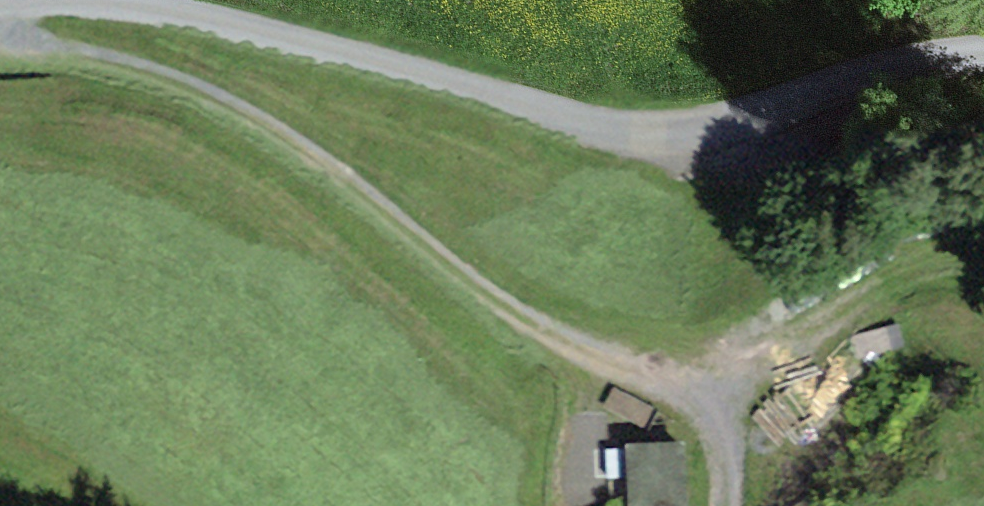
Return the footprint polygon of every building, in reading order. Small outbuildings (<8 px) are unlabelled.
[(623,459),(622,505),(684,505),(685,461),(623,459)]
